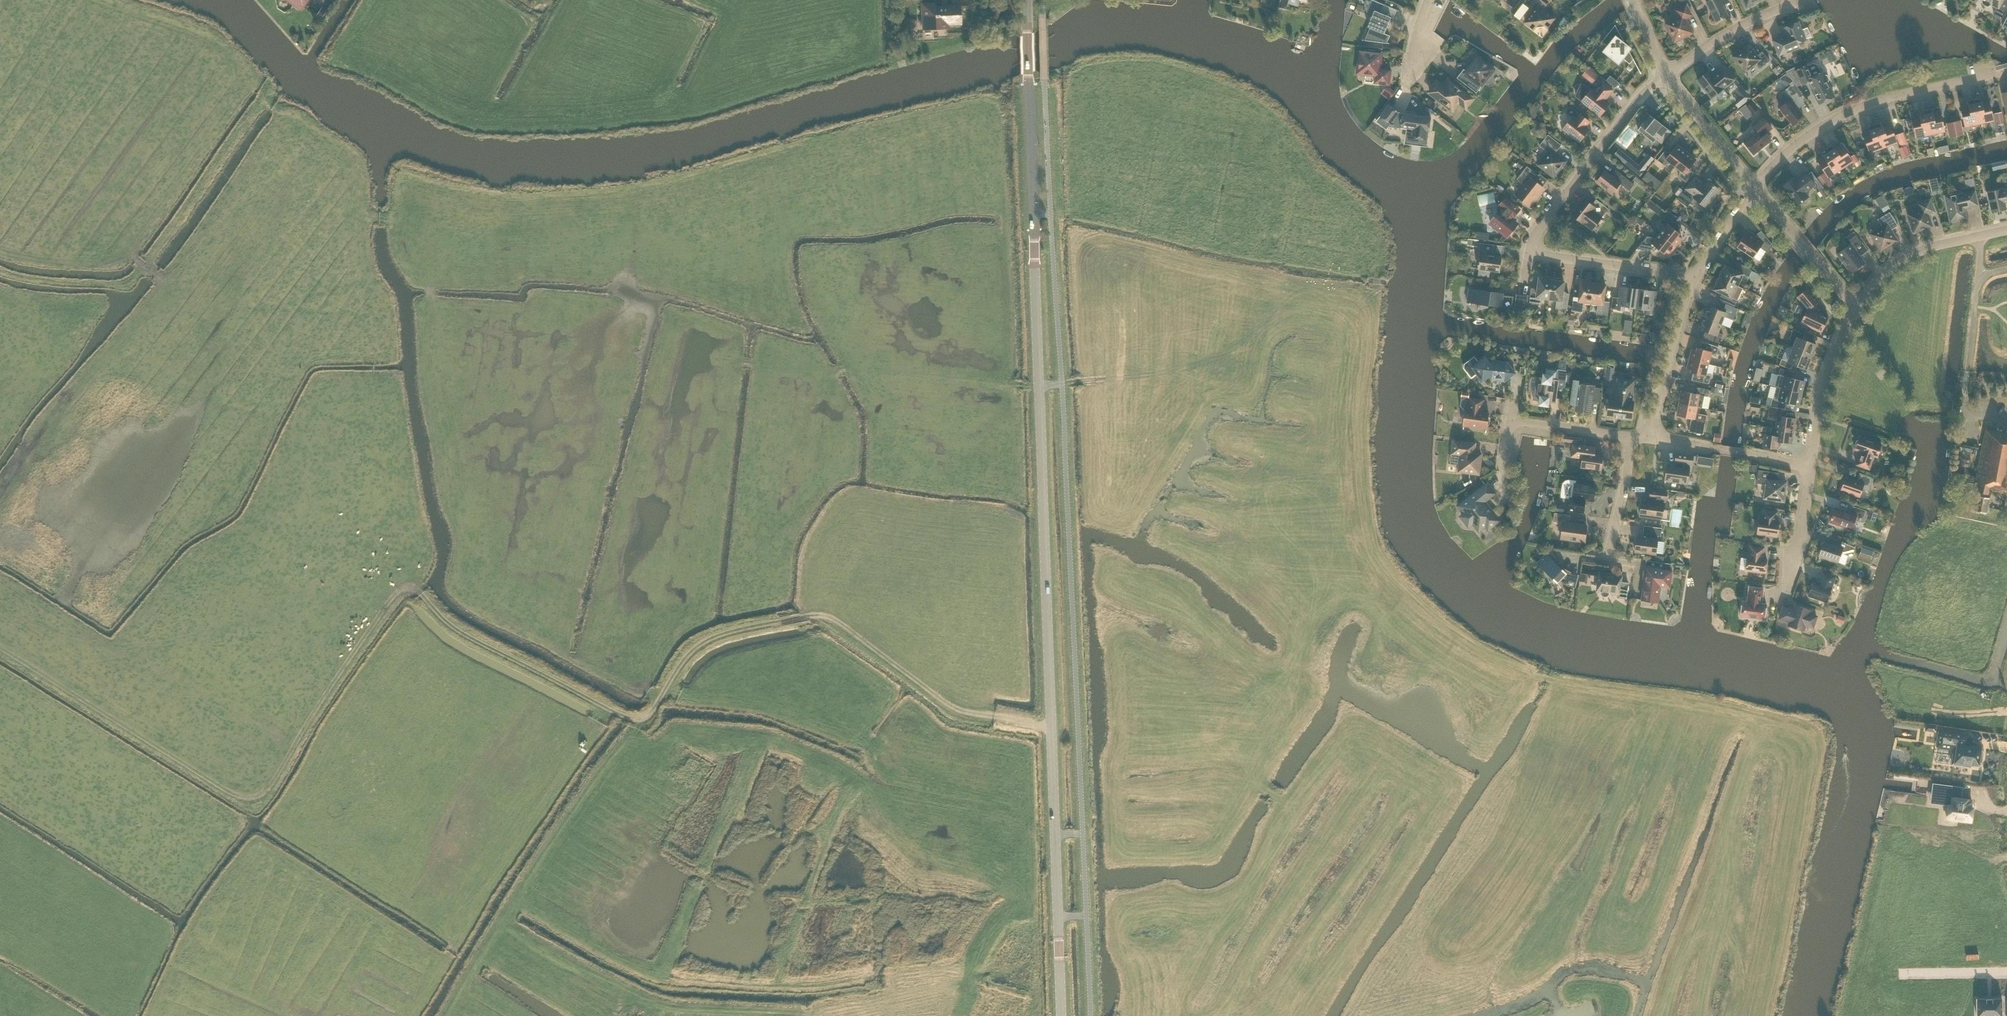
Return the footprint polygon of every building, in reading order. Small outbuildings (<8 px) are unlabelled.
[(1279,7),(1287,9),(1289,0),(1281,0),(1279,7)] [(1399,10),(1375,0),(1366,0),(1365,1),(1365,3),(1364,4),(1364,6),(1364,8),(1365,10),(1366,12),(1367,14),(1369,16),(1372,17),(1368,27),(1373,29),(1368,40),(1363,40),(1390,44),(1390,43),(1387,43),(1390,36),(1385,34),(1391,17),(1394,18),(1397,10),(1399,11),(1399,10)] [(1504,1),(1514,8),(1521,0),(1505,0),(1504,1)] [(1547,27),(1554,18),(1543,10),(1547,4),(1542,0),(1533,0),(1528,7),(1534,11),(1525,22),(1534,29),(1536,26),(1538,27),(1543,26),(1544,25),(1547,27)] [(1728,15),(1721,2),(1725,0),(1711,0),(1707,2),(1716,21),(1728,15)] [(1998,7),(1994,14),(2002,19),(2006,9),(2006,0),(1985,0),(1998,7)] [(922,4),(923,29),(945,28),(945,25),(961,24),(960,5),(935,6),(935,3),(922,4)] [(1514,15),(1520,20),(1529,8),(1523,3),(1514,15)] [(1693,15),(1687,5),(1676,10),(1680,17),(1666,24),(1675,42),(1693,33),(1686,19),(1693,15)] [(317,15),(322,18),(326,12),(321,9),(317,15)] [(1569,21),(1564,17),(1558,24),(1563,28),(1569,21)] [(1798,43),(1806,40),(1799,22),(1783,28),(1786,35),(1773,40),(1779,56),(1800,48),(1798,43)] [(1608,47),(1605,51),(1619,62),(1622,58),(1630,64),(1633,59),(1641,74),(1615,25),(1602,42),(1608,47)] [(1761,68),(1770,61),(1763,51),(1757,56),(1749,45),(1740,53),(1739,51),(1733,57),(1738,63),(1739,62),(1746,71),(1756,63),(1761,68)] [(1825,65),(1839,59),(1835,50),(1822,55),(1825,65)] [(1375,83),(1390,85),(1392,70),(1380,69),(1382,55),(1361,52),(1359,66),(1358,66),(1357,74),(1365,75),(1365,74),(1376,75),(1375,83)] [(1800,55),(1793,58),(1795,64),(1802,61),(1800,55)] [(1464,69),(1457,78),(1477,93),(1484,83),(1482,82),(1487,76),(1489,77),(1495,69),(1489,64),(1487,66),(1476,57),(1466,71),(1464,69)] [(1829,79),(1827,76),(1825,75),(1824,75),(1823,72),(1821,73),(1817,64),(1813,63),(1807,66),(1807,65),(1796,71),(1802,84),(1808,81),(1819,104),(1824,102),(1824,103),(1826,104),(1830,102),(1831,100),(1830,99),(1835,97),(1827,82),(1828,81),(1829,79)] [(1777,76),(1783,71),(1778,65),(1772,70),(1777,76)] [(1712,98),(1724,89),(1723,88),(1734,79),(1724,67),(1714,76),(1709,71),(1698,80),(1712,98)] [(1789,84),(1793,81),(1785,71),(1781,75),(1789,84)] [(1593,76),(1588,82),(1593,86),(1598,80),(1593,76)] [(1435,85),(1430,92),(1451,108),(1454,108),(1459,102),(1465,106),(1467,106),(1472,99),(1449,82),(1442,91),(1435,85)] [(1582,101),(1600,116),(1610,104),(1605,100),(1613,90),(1603,82),(1594,92),(1591,89),(1591,90),(1588,88),(1581,85),(1576,96),(1582,101)] [(1739,91),(1744,96),(1737,104),(1743,109),(1754,96),(1743,86),(1739,91)] [(1792,124),(1804,115),(1793,101),(1800,96),(1792,86),(1781,94),(1787,103),(1780,108),(1792,124)] [(1477,96),(1473,102),(1478,106),(1482,100),(1477,96)] [(1982,102),(1981,98),(1974,99),(1979,124),(1994,120),(1990,101),(1982,102)] [(1974,99),(1967,101),(1968,105),(1961,107),(1965,127),(1979,124),(1974,99)] [(1753,114),(1758,110),(1752,102),(1747,107),(1753,114)] [(1381,116),(1391,124),(1394,120),(1397,123),(1402,123),(1401,127),(1415,129),(1414,137),(1425,139),(1426,130),(1429,131),(1431,118),(1403,114),(1403,116),(1398,114),(1399,113),(1389,105),(1381,116)] [(1580,142),(1589,130),(1585,127),(1589,121),(1571,106),(1566,112),(1572,117),(1563,128),(1580,142)] [(1945,131),(1941,111),(1933,113),(1932,108),(1925,110),(1931,134),(1945,131)] [(1925,110),(1918,111),(1919,116),(1912,118),(1916,137),(1931,134),(1925,110)] [(1997,125),(2004,124),(2002,112),(1995,113),(1997,125)] [(1649,133),(1661,143),(1671,132),(1650,115),(1638,130),(1646,136),(1649,133)] [(1758,131),(1744,142),(1754,154),(1771,140),(1766,133),(1772,128),(1763,117),(1753,125),(1758,131)] [(1899,117),(1891,120),(1895,130),(1902,127),(1899,117)] [(1960,121),(1954,122),(1957,136),(1963,134),(1960,121)] [(1883,126),(1881,122),(1875,124),(1884,147),(1897,142),(1890,123),(1883,126)] [(1957,136),(1954,122),(1947,124),(1950,137),(1957,136)] [(1875,124),(1868,127),(1870,131),(1863,134),(1870,153),(1884,147),(1875,124)] [(1535,126),(1530,130),(1534,135),(1539,131),(1535,126)] [(1451,138),(1458,143),(1462,137),(1455,133),(1451,138)] [(1554,177),(1566,161),(1555,153),(1562,145),(1548,135),(1540,145),(1548,152),(1538,165),(1554,177)] [(1687,152),(1677,144),(1670,154),(1665,150),(1657,160),(1664,166),(1670,164),(1670,163),(1675,167),(1687,152)] [(1853,161),(1842,144),(1835,149),(1833,145),(1827,148),(1841,169),(1853,161)] [(1865,146),(1859,149),(1862,156),(1868,153),(1865,146)] [(1827,148),(1821,152),(1824,156),(1817,160),(1828,177),(1841,169),(1827,148)] [(1689,169),(1697,159),(1687,152),(1675,167),(1681,171),(1680,171),(1679,177),(1686,182),(1694,173),(1689,169)] [(1648,154),(1640,164),(1646,169),(1654,159),(1648,154)] [(1520,159),(1516,165),(1521,169),(1525,163),(1520,159)] [(1539,175),(1527,166),(1517,179),(1524,184),(1516,195),(1530,207),(1545,188),(1535,181),(1539,175)] [(1629,190),(1634,184),(1622,174),(1617,180),(1606,171),(1597,182),(1612,194),(1620,183),(1629,190)] [(1648,171),(1642,179),(1656,190),(1662,182),(1648,171)] [(1824,173),(1818,178),(1824,188),(1825,189),(1832,185),(1824,173)] [(1782,187),(1796,206),(1809,196),(1806,192),(1816,185),(1807,174),(1798,181),(1795,177),(1782,187)] [(1684,192),(1690,197),(1691,196),(1694,198),(1706,207),(1720,190),(1708,181),(1704,186),(1695,178),(1686,189),(1687,189),(1684,192)] [(1929,179),(1933,196),(1940,194),(1936,178),(1929,179)] [(1676,185),(1672,192),(1677,195),(1682,189),(1676,185)] [(1912,186),(1904,189),(1905,195),(1914,193),(1912,186)] [(1825,189),(1824,188),(1820,191),(1825,198),(1829,195),(1825,189)] [(2004,210),(2002,204),(2006,203),(2006,189),(2002,190),(2002,189),(1988,192),(1992,212),(2004,210)] [(1497,191),(1494,191),(1495,204),(1497,206),(1503,198),(1497,191)] [(1691,196),(1690,197),(1684,192),(1682,191),(1677,198),(1687,207),(1694,198),(1691,196)] [(1945,196),(1950,221),(1966,218),(1964,208),(1978,205),(1975,191),(1961,194),(1961,192),(1945,196)] [(1502,207),(1490,222),(1508,236),(1517,225),(1512,220),(1520,210),(1506,198),(1500,206),(1502,207)] [(1583,223),(1592,230),(1609,209),(1596,199),(1592,204),(1584,198),(1571,214),(1583,223)] [(1878,201),(1882,208),(1888,205),(1884,198),(1878,201)] [(1935,212),(1930,199),(1924,201),(1926,208),(1919,210),(1907,214),(1910,223),(1909,223),(1912,232),(1913,231),(1914,233),(1933,226),(1929,214),(1935,212)] [(1926,208),(1924,201),(1916,204),(1919,210),(1926,208)] [(1615,211),(1611,215),(1617,219),(1620,215),(1615,211)] [(1873,239),(1880,251),(1898,241),(1891,230),(1898,226),(1890,212),(1878,219),(1882,227),(1875,231),(1871,230),(1869,238),(1873,239)] [(1680,215),(1679,215),(1675,219),(1678,221),(1680,219),(1681,220),(1685,216),(1681,213),(1680,215)] [(1680,233),(1678,232),(1682,227),(1666,215),(1661,222),(1666,226),(1660,234),(1676,246),(1682,238),(1678,236),(1680,233)] [(1756,236),(1748,231),(1738,246),(1753,257),(1760,248),(1767,253),(1773,245),(1762,231),(1757,234),(1756,236)] [(1858,270),(1861,268),(1861,265),(1865,262),(1855,249),(1863,243),(1854,231),(1844,239),(1849,246),(1838,254),(1851,272),(1855,270),(1858,270)] [(1637,249),(1651,251),(1655,246),(1664,253),(1666,251),(1670,254),(1676,246),(1660,234),(1655,240),(1652,237),(1647,236),(1637,249)] [(1490,270),(1500,272),(1502,257),(1492,256),(1492,252),(1493,252),(1494,245),(1480,243),(1479,255),(1481,255),(1479,269),(1480,269),(1479,275),(1489,276),(1490,270)] [(1735,270),(1725,265),(1720,277),(1738,286),(1743,274),(1749,276),(1752,270),(1739,262),(1735,270)] [(1538,290),(1531,289),(1529,303),(1541,305),(1542,298),(1549,299),(1552,277),(1544,276),(1541,278),(1540,278),(1538,290)] [(1567,310),(1569,295),(1563,294),(1564,282),(1563,282),(1561,279),(1561,278),(1552,277),(1549,299),(1557,300),(1556,309),(1567,310)] [(1721,301),(1726,303),(1734,307),(1739,296),(1734,293),(1738,286),(1720,277),(1714,289),(1724,294),(1721,301)] [(1594,283),(1582,281),(1580,298),(1574,297),(1572,311),(1583,312),(1584,302),(1591,303),(1594,283)] [(1604,301),(1606,285),(1594,283),(1591,303),(1598,304),(1597,314),(1608,316),(1609,302),(1604,301)] [(1611,309),(1624,311),(1625,306),(1636,308),(1639,289),(1621,286),(1619,298),(1613,297),(1611,309)] [(1478,309),(1489,307),(1488,307),(1489,305),(1502,307),(1504,294),(1469,289),(1467,302),(1479,304),(1478,309)] [(1647,309),(1647,314),(1654,315),(1657,292),(1639,289),(1636,308),(1647,309)] [(1821,332),(1828,317),(1820,314),(1821,312),(1816,306),(1818,301),(1808,289),(1807,289),(1808,289),(1802,301),(1801,301),(1808,309),(1801,322),(1821,332)] [(1528,297),(1522,296),(1521,303),(1515,303),(1515,309),(1526,310),(1528,297)] [(1711,309),(1707,307),(1703,317),(1721,324),(1723,316),(1732,319),(1736,308),(1734,307),(1726,303),(1723,311),(1712,306),(1711,309)] [(1703,317),(1699,326),(1704,328),(1703,330),(1705,331),(1703,337),(1719,343),(1723,334),(1718,332),(1721,324),(1703,317)] [(1625,320),(1623,332),(1631,333),(1633,321),(1625,320)] [(1812,356),(1816,344),(1803,339),(1805,334),(1793,329),(1790,339),(1796,341),(1793,349),(1812,356)] [(1650,332),(1649,343),(1656,344),(1657,333),(1650,332)] [(1697,350),(1692,349),(1690,359),(1709,364),(1711,354),(1717,356),(1719,347),(1702,341),(1700,348),(1697,347),(1697,350)] [(1780,364),(1791,369),(1793,363),(1807,369),(1812,356),(1793,349),(1788,361),(1782,358),(1780,364)] [(1492,379),(1505,381),(1516,373),(1507,362),(1495,361),(1491,363),(1486,356),(1478,362),(1474,356),(1465,364),(1464,368),(1469,374),(1474,370),(1482,381),(1490,376),(1492,379)] [(1694,373),(1692,380),(1709,383),(1712,374),(1707,373),(1709,364),(1690,359),(1687,368),(1692,370),(1691,372),(1694,373)] [(1608,366),(1605,385),(1612,386),(1614,367),(1608,366)] [(1801,393),(1804,381),(1793,378),(1795,372),(1780,368),(1777,380),(1784,382),(1783,388),(1801,393)] [(1552,375),(1544,374),(1543,378),(1537,377),(1534,399),(1540,400),(1540,404),(1548,406),(1549,401),(1555,402),(1557,387),(1565,388),(1567,370),(1557,369),(1556,380),(1552,379),(1552,375)] [(1579,384),(1580,380),(1574,379),(1570,404),(1576,405),(1576,404),(1578,405),(1577,410),(1590,412),(1592,401),(1598,402),(1600,389),(1594,388),(1594,386),(1581,384),(1581,385),(1579,384)] [(1632,419),(1634,402),(1631,402),(1633,382),(1618,380),(1616,400),(1610,399),(1608,416),(1632,419)] [(1704,396),(1708,396),(1709,389),(1697,387),(1696,394),(1682,391),(1680,403),(1702,407),(1704,396)] [(1787,402),(1798,405),(1801,393),(1783,388),(1780,400),(1775,399),(1773,407),(1784,409),(1785,409),(1787,402)] [(1487,429),(1489,413),(1482,412),(1484,400),(1471,398),(1469,410),(1466,409),(1464,425),(1487,429)] [(1680,403),(1677,415),(1692,418),(1689,431),(1703,434),(1707,415),(1699,414),(1700,407),(1702,407),(1680,403)] [(1794,431),(1796,419),(1782,416),(1783,409),(1770,406),(1768,419),(1777,420),(1775,428),(1794,431)] [(1779,441),(1793,443),(1794,431),(1775,428),(1774,436),(1765,435),(1764,446),(1778,448),(1779,441)] [(1982,444),(1973,495),(1977,496),(1974,510),(1987,512),(1991,490),(2006,493),(2006,433),(1985,429),(1982,444)] [(1877,457),(1882,444),(1860,436),(1855,450),(1861,452),(1856,465),(1870,469),(1874,456),(1877,457)] [(1475,451),(1476,443),(1454,441),(1451,464),(1459,465),(1458,472),(1466,473),(1466,472),(1479,474),(1482,454),(1476,453),(1475,451)] [(1596,448),(1573,444),(1572,456),(1583,458),(1582,467),(1601,470),(1603,456),(1595,454),(1596,448)] [(1668,465),(1665,480),(1688,483),(1690,464),(1692,464),(1694,455),(1677,453),(1675,462),(1676,462),(1676,466),(1668,465)] [(1785,502),(1786,494),(1785,493),(1786,482),(1778,481),(1779,473),(1759,470),(1757,483),(1767,484),(1765,498),(1776,500),(1776,501),(1785,502)] [(1863,488),(1869,490),(1873,478),(1860,474),(1858,481),(1846,477),(1841,490),(1860,496),(1863,488)] [(1473,482),(1471,477),(1462,481),(1465,486),(1473,482)] [(1483,503),(1496,493),(1487,482),(1473,494),(1473,495),(1459,506),(1465,513),(1463,514),(1463,519),(1467,524),(1471,525),(1473,523),(1479,531),(1486,526),(1489,529),(1500,520),(1491,509),(1489,510),(1483,503)] [(1586,500),(1594,501),(1596,486),(1569,482),(1566,483),(1564,485),(1563,491),(1574,492),(1573,497),(1570,497),(1568,510),(1584,513),(1586,500)] [(1642,500),(1640,515),(1662,518),(1665,499),(1667,500),(1668,492),(1651,490),(1650,497),(1651,498),(1651,502),(1642,500)] [(1735,503),(1734,510),(1742,511),(1743,504),(1735,503)] [(1556,511),(1564,512),(1565,505),(1557,504),(1556,511)] [(1850,513),(1835,508),(1831,522),(1852,529),(1855,520),(1862,522),(1866,510),(1853,506),(1850,513)] [(1777,536),(1779,521),(1776,520),(1777,512),(1764,510),(1763,519),(1760,518),(1758,534),(1777,536)] [(1867,516),(1873,518),(1875,512),(1869,510),(1867,516)] [(1585,542),(1587,525),(1570,523),(1571,515),(1555,513),(1554,521),(1564,523),(1561,539),(1585,542)] [(1643,538),(1637,537),(1635,551),(1656,554),(1658,540),(1659,535),(1661,536),(1662,528),(1644,525),(1643,538)] [(1840,547),(1824,542),(1819,556),(1838,562),(1841,553),(1852,556),(1856,545),(1843,540),(1840,547)] [(1763,558),(1765,547),(1751,546),(1749,557),(1747,556),(1746,570),(1765,573),(1767,559),(1763,558)] [(1863,547),(1858,560),(1869,564),(1874,551),(1863,547)] [(1533,559),(1545,570),(1550,582),(1550,583),(1555,580),(1558,582),(1559,581),(1562,582),(1565,584),(1567,584),(1570,586),(1571,586),(1574,587),(1578,576),(1575,575),(1573,574),(1570,573),(1568,572),(1566,573),(1542,550),(1546,554),(1538,563),(1534,558),(1533,559)] [(1659,569),(1660,568),(1645,565),(1644,576),(1645,576),(1642,599),(1643,600),(1643,602),(1645,604),(1651,605),(1654,603),(1654,601),(1659,602),(1661,586),(1670,588),(1673,571),(1671,571),(1672,564),(1664,562),(1663,569),(1659,569)] [(1827,602),(1836,576),(1823,572),(1820,583),(1814,581),(1809,596),(1827,602)] [(1621,582),(1621,576),(1600,573),(1598,590),(1601,591),(1601,592),(1602,595),(1607,596),(1609,593),(1609,592),(1618,593),(1618,597),(1626,598),(1628,583),(1621,582)] [(1741,617),(1765,620),(1767,604),(1762,603),(1764,588),(1750,587),(1748,601),(1743,601),(1741,617)] [(1811,610),(1796,605),(1794,610),(1783,607),(1780,618),(1790,622),(1789,625),(1804,630),(1806,625),(1813,628),(1817,616),(1809,614),(1811,610)] [(1842,624),(1845,617),(1838,615),(1836,621),(1842,624)] [(1970,736),(1939,731),(1937,746),(1954,748),(1952,764),(1970,767),(1971,764),(1979,765),(1979,762),(1982,763),(1984,751),(1981,750),(1982,747),(1968,745),(1970,736)] [(1947,819),(1971,821),(1973,808),(1971,807),(1972,799),(1957,798),(1958,786),(1933,783),(1931,795),(1951,798),(1950,805),(1949,805),(1947,819)] [(1977,999),(1977,1015),(2002,1015),(2002,998),(1977,999)]
